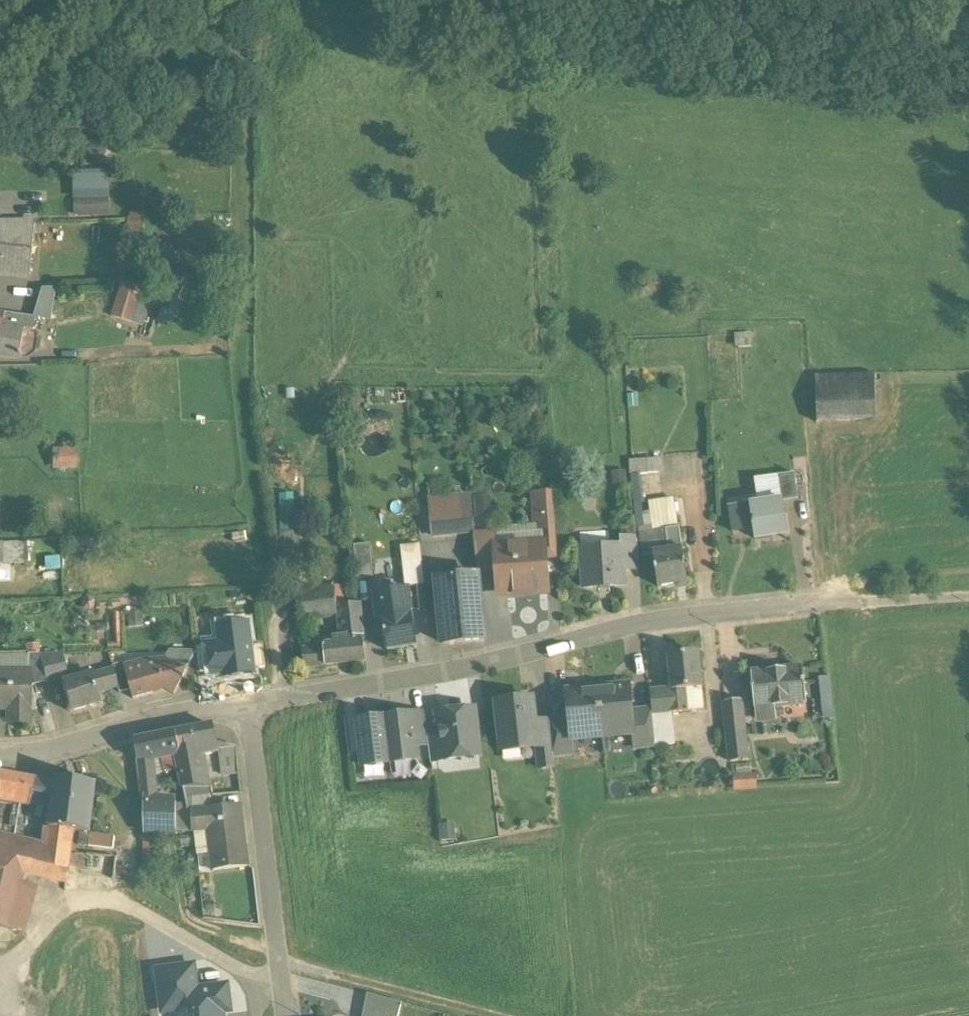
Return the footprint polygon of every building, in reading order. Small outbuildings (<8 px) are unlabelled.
[(72,167),(74,212),(108,211),(106,165),(74,167),(72,167)] [(149,213),(127,215),(127,224),(131,225),(131,252),(151,251),(149,213)] [(33,218),(5,219),(3,242),(14,243),(31,244),(33,218)] [(14,243),(3,242),(1,266),(12,267),(14,243)] [(14,243),(12,267),(29,269),(31,244),(14,243)] [(154,281),(121,284),(110,314),(141,321),(154,281)] [(53,284),(41,284),(35,306),(50,308),(53,284)] [(50,308),(35,306),(33,313),(49,315),(50,308)] [(4,308),(3,310),(0,310),(0,320),(10,321),(13,310),(4,308)] [(17,353),(22,323),(10,321),(0,320),(0,351),(17,353)] [(876,375),(815,376),(817,422),(877,420),(876,375)] [(82,453),(55,453),(55,473),(81,473),(82,453)] [(629,458),(629,472),(641,472),(642,491),(666,490),(665,457),(629,458)] [(793,474),(777,477),(780,501),(782,500),(782,501),(797,499),(793,474)] [(780,501),(777,477),(760,479),(764,503),(742,506),(744,526),(753,525),(755,540),(786,536),(782,501),(782,500),(780,501)] [(552,495),(533,496),(536,532),(542,532),(555,531),(552,495)] [(471,497),(428,501),(432,536),(474,532),(471,497)] [(742,506),(729,507),(732,532),(745,530),(744,526),(742,506)] [(678,528),(665,530),(668,552),(681,550),(678,528)] [(665,530),(639,534),(642,557),(653,556),(653,554),(668,552),(665,530)] [(555,531),(542,532),(543,551),(544,551),(544,558),(557,557),(555,531)] [(536,532),(494,535),(497,571),(501,571),(503,597),(522,595),(522,591),(547,589),(544,558),(544,551),(543,551),(542,532),(536,532)] [(494,535),(474,536),(478,573),(497,571),(494,535)] [(637,539),(621,540),(621,548),(623,548),(624,571),(639,571),(637,539)] [(354,547),(358,580),(373,577),(369,544),(354,547)] [(419,546),(400,548),(406,586),(424,584),(422,562),(419,546)] [(621,548),(581,550),(584,589),(625,586),(624,571),(623,548),(621,548)] [(668,552),(653,554),(653,556),(657,587),(687,583),(683,550),(681,550),(668,552)] [(478,576),(436,581),(442,644),(484,640),(478,576)] [(379,622),(383,621),(388,652),(416,647),(408,591),(393,594),(375,597),(379,622)] [(335,593),(320,595),(322,617),(337,616),(335,593)] [(320,595),(297,599),(299,620),(309,619),(322,617),(320,595)] [(312,650),(302,651),(304,670),(366,663),(360,604),(340,607),(343,639),(333,640),(334,648),(312,650)] [(219,644),(208,645),(211,671),(211,675),(223,674),(224,678),(254,674),(253,670),(251,647),(248,624),(218,628),(219,644)] [(309,626),(300,626),(302,651),(312,650),(309,626)] [(196,647),(199,673),(211,671),(208,645),(196,647)] [(262,645),(251,647),(253,670),(265,668),(262,645)] [(38,654),(26,655),(26,673),(28,673),(28,687),(46,683),(38,657),(38,654)] [(699,655),(669,657),(672,691),(667,691),(670,715),(705,712),(699,655)] [(63,659),(38,657),(46,683),(68,677),(63,659)] [(164,660),(143,661),(125,666),(124,666),(130,690),(133,699),(153,694),(152,691),(162,688),(174,694),(186,672),(164,660)] [(124,663),(112,666),(113,670),(118,688),(120,693),(130,690),(124,666),(125,666),(124,663)] [(802,669),(750,674),(753,710),(806,705),(804,686),(805,686),(804,683),(802,669)] [(113,670),(94,676),(99,693),(118,688),(113,670)] [(0,672),(0,707),(7,707),(7,724),(28,724),(28,687),(28,673),(26,673),(0,672)] [(94,675),(62,684),(70,713),(102,704),(99,693),(94,676),(94,675)] [(629,687),(598,690),(602,733),(633,730),(632,714),(629,687)] [(598,690),(567,693),(569,719),(570,719),(572,736),(602,733),(598,690)] [(667,691),(653,693),(655,716),(670,715),(667,691)] [(532,700),(496,704),(502,752),(537,748),(538,748),(536,730),(532,700)] [(741,700),(724,702),(727,733),(744,732),(744,731),(741,700)] [(473,712),(440,716),(441,729),(445,762),(479,758),(473,712)] [(632,714),(633,730),(635,748),(654,746),(651,712),(632,714)] [(670,715),(655,716),(656,732),(667,731),(671,731),(670,715)] [(425,716),(413,718),(416,748),(429,747),(427,731),(425,716)] [(412,717),(385,720),(390,764),(418,761),(413,718),(412,717)] [(569,719),(549,721),(550,728),(553,756),(574,754),(572,736),(570,719),(569,719)] [(385,720),(357,723),(357,725),(361,755),(362,768),(390,764),(385,720)] [(211,725),(176,732),(180,749),(176,750),(180,770),(182,777),(203,773),(201,759),(217,755),(216,750),(211,725)] [(357,725),(345,726),(349,757),(361,755),(357,725)] [(550,728),(536,730),(538,748),(537,748),(539,769),(554,767),(553,756),(550,728)] [(441,729),(427,731),(429,747),(431,764),(445,762),(441,729)] [(667,731),(656,732),(657,741),(668,740),(667,731)] [(744,732),(727,733),(730,762),(749,760),(746,731),(744,731),(744,732)] [(175,732),(133,741),(137,761),(157,757),(158,764),(164,763),(166,773),(180,770),(176,750),(180,749),(176,732),(175,732)] [(236,747),(216,750),(217,755),(220,754),(222,775),(240,774),(236,747)] [(0,773),(0,796),(17,799),(21,777),(0,773)] [(203,773),(182,777),(184,789),(192,790),(192,798),(207,796),(203,773)] [(750,776),(734,777),(735,789),(751,788),(750,776)] [(33,780),(21,777),(17,799),(29,801),(33,780)] [(94,785),(56,778),(55,784),(53,805),(50,828),(73,831),(90,833),(94,785)] [(153,779),(141,780),(142,802),(144,802),(155,803),(153,779)] [(55,784),(33,780),(29,801),(53,805),(55,784)] [(192,790),(184,789),(183,804),(176,804),(176,815),(176,832),(192,832),(191,813),(191,806),(191,805),(192,798),(192,790)] [(207,796),(192,798),(191,805),(191,806),(191,813),(215,810),(213,796),(207,796)] [(155,803),(144,802),(144,830),(176,832),(176,804),(155,803)] [(215,810),(191,813),(192,832),(198,833),(208,831),(214,872),(247,868),(239,807),(215,810)] [(73,831),(50,828),(48,850),(48,852),(70,854),(73,831)] [(88,834),(80,833),(78,845),(86,846),(88,834)] [(114,836),(90,833),(88,846),(113,849),(114,836)] [(48,852),(48,850),(0,839),(0,877),(21,882),(23,873),(67,884),(70,854),(48,852)] [(0,877),(0,929),(9,931),(20,884),(21,882),(0,877)] [(36,888),(20,884),(9,931),(25,935),(36,888)] [(193,966),(157,971),(163,1012),(178,1010),(175,993),(196,990),(193,966)] [(226,986),(196,990),(175,993),(178,1010),(178,1015),(222,1015),(220,1003),(228,1001),(226,986)]
